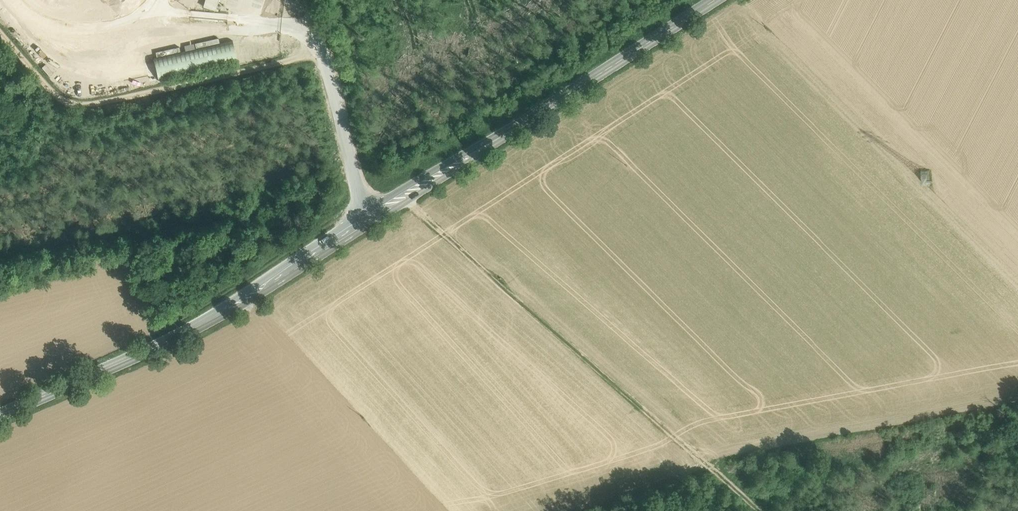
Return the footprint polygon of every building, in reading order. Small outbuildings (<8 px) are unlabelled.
[(204,7),(216,10),(219,0),(206,0),(204,7)] [(191,48),(218,41),(217,36),(190,43),(191,48)] [(233,40),(154,58),(158,79),(238,62),(233,40)]
